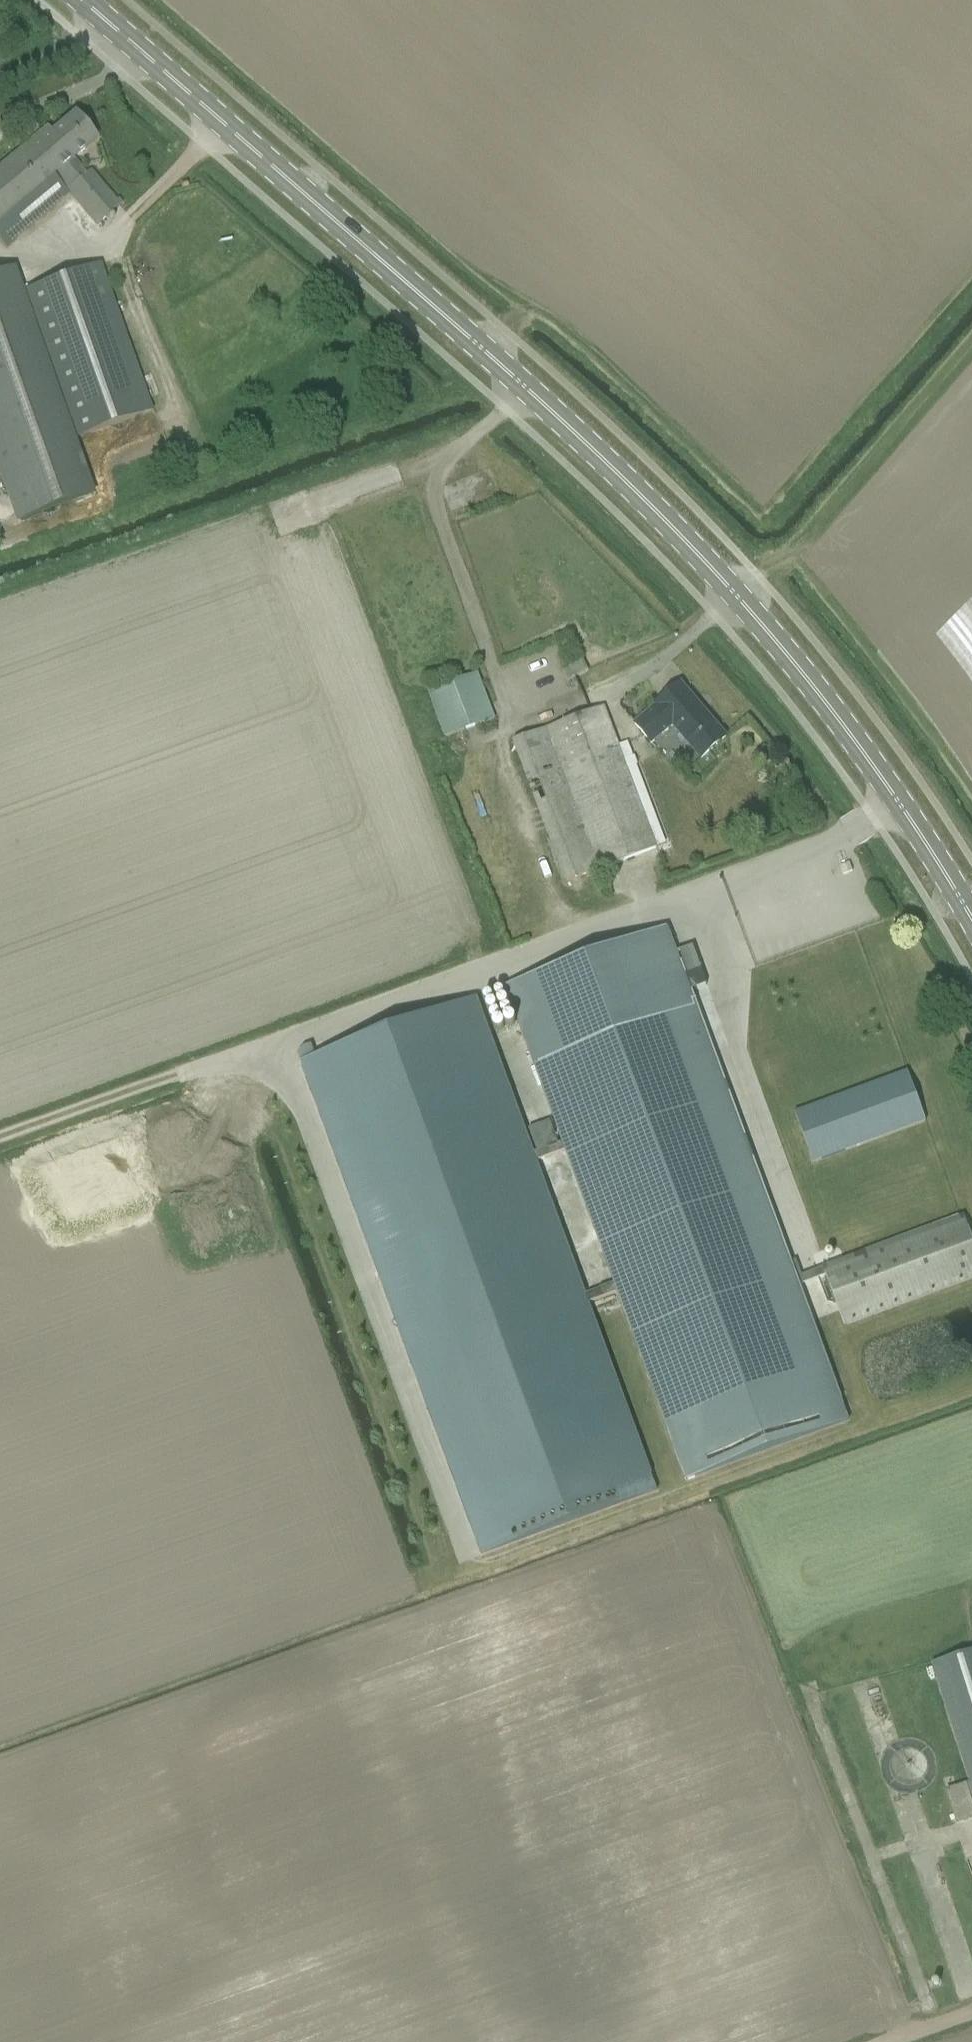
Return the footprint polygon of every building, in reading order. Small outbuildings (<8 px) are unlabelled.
[(104,220),(120,207),(90,172),(85,176),(73,160),(96,141),(74,115),(50,135),(45,130),(0,167),(0,241),(7,249),(71,197),(95,228),(104,220)] [(154,413),(101,264),(19,293),(72,442),(154,413)] [(15,275),(0,280),(0,468),(3,476),(20,526),(93,504),(72,442),(19,293),(15,275)] [(495,720),(478,675),(427,694),(445,739),(495,720)] [(674,726),(692,748),(702,759),(726,738),(681,685),(633,725),(651,746),(674,726)] [(658,849),(619,747),(613,729),(605,708),(512,743),(517,758),(552,745),(585,831),(550,845),(565,884),(588,876),(657,849),(658,849)] [(848,1421),(812,1322),(691,991),(689,985),(686,976),(677,953),(669,929),(668,928),(666,929),(637,939),(507,987),(508,988),(528,1045),(564,1143),(559,1145),(550,1122),(529,1130),(538,1153),(534,1155),(476,998),(316,1057),(301,1062),(482,1557),(657,1493),(589,1305),(619,1294),(687,1480),(848,1421)] [(688,975),(701,970),(693,947),(680,952),(688,975)] [(812,1108),(795,1114),(814,1165),(926,1122),(908,1074),(907,1072),(812,1108)] [(822,1268),(825,1276),(839,1312),(845,1329),(971,1282),(971,1240),(968,1228),(963,1216),(856,1256),(822,1268)] [(931,1665),(947,1717),(953,1735),(968,1785),(946,1792),(957,1827),(971,1822),(971,1653),(931,1665)]
